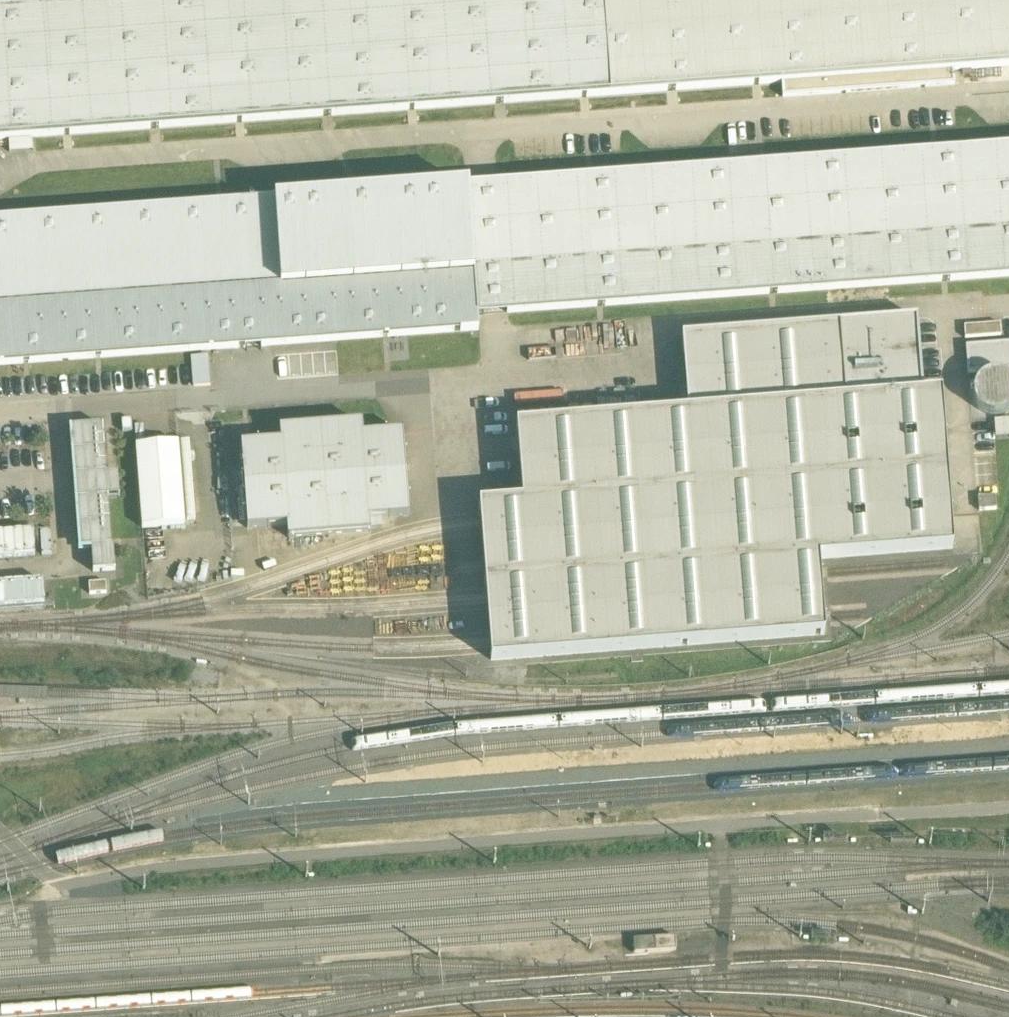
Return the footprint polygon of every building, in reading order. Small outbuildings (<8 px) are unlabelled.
[(612,98),(610,71),(607,32),(604,0),(210,0),(0,15),(0,143),(612,98)] [(607,32),(610,71),(612,98),(777,86),(778,99),(954,86),(953,69),(1008,64),(1008,0),(604,0),(607,32)] [(0,226),(0,370),(478,333),(477,317),(1008,276),(1008,149),(0,226)] [(923,396),(917,320),(681,338),(692,414),(923,396)] [(999,325),(964,327),(965,341),(1000,338),(999,325)] [(964,347),(967,375),(1008,371),(1008,344),(964,347)] [(211,384),(210,355),(192,356),(193,384),(211,384)] [(490,641),(492,662),(824,636),(823,619),(821,599),(820,579),(818,561),(953,550),(950,518),(948,486),(945,449),(942,417),(941,395),(923,396),(692,414),(516,428),(518,450),(521,481),(522,504),(479,507),(481,525),(483,558),(487,602),(488,622),(490,641)] [(362,425),(279,431),(280,444),(241,447),(247,530),(287,527),(288,539),(370,533),(369,520),(409,517),(402,434),(363,437),(362,425)] [(113,426),(82,428),(91,555),(120,553),(113,426)] [(178,444),(135,447),(142,529),(184,526),(178,444)] [(181,444),(187,523),(195,522),(189,444),(181,444)] [(0,535),(0,560),(35,557),(33,533),(0,535)] [(120,562),(97,563),(98,593),(121,593),(120,562)] [(0,586),(0,610),(44,606),(42,583),(0,586)]
